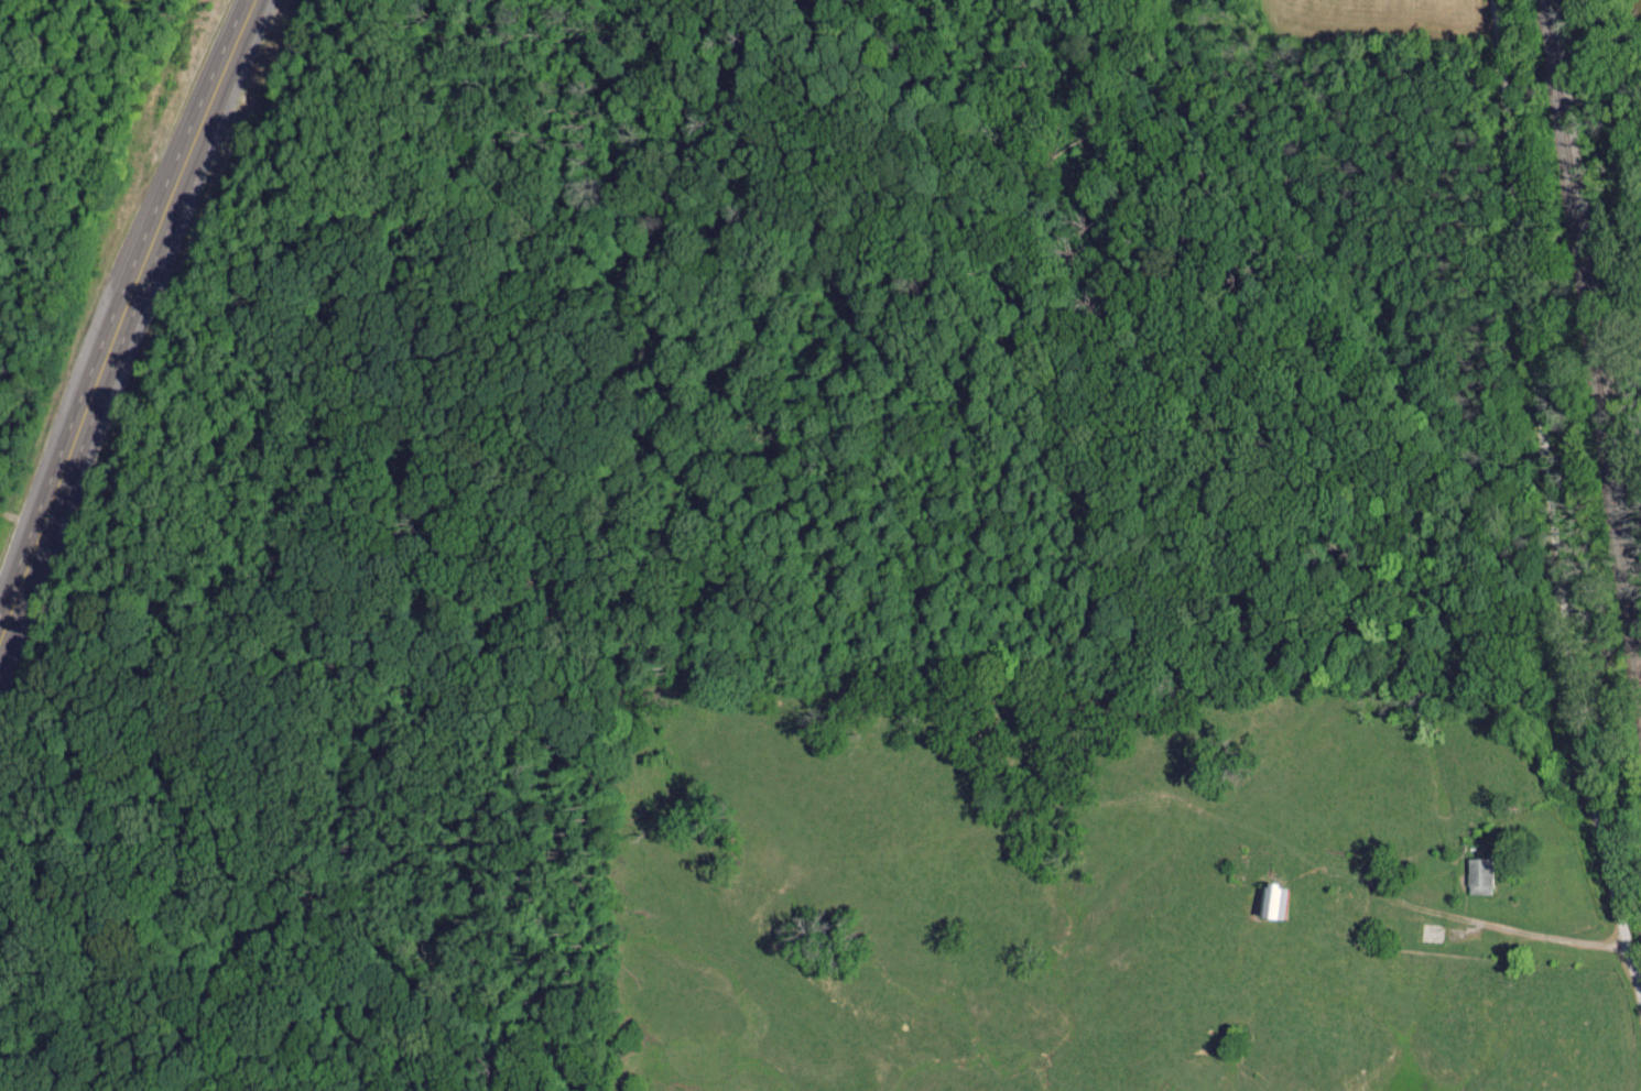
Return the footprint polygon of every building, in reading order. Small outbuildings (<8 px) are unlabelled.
[(1468,859),(1489,859),(1489,893),(1469,893),(1468,859)] [(1261,886),(1284,888),(1280,919),(1257,917),(1261,886)] [(1420,924),(1443,925),(1442,943),(1419,942),(1420,924)]
